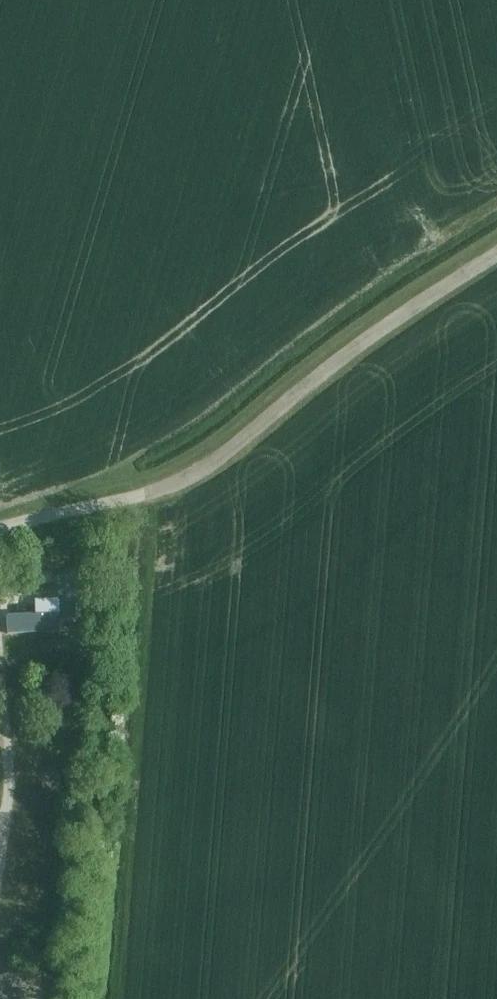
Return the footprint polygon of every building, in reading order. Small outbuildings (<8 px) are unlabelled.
[(62,621),(77,620),(75,575),(59,575),(60,599),(37,600),(37,614),(8,616),(9,634),(62,632),(62,621)]
